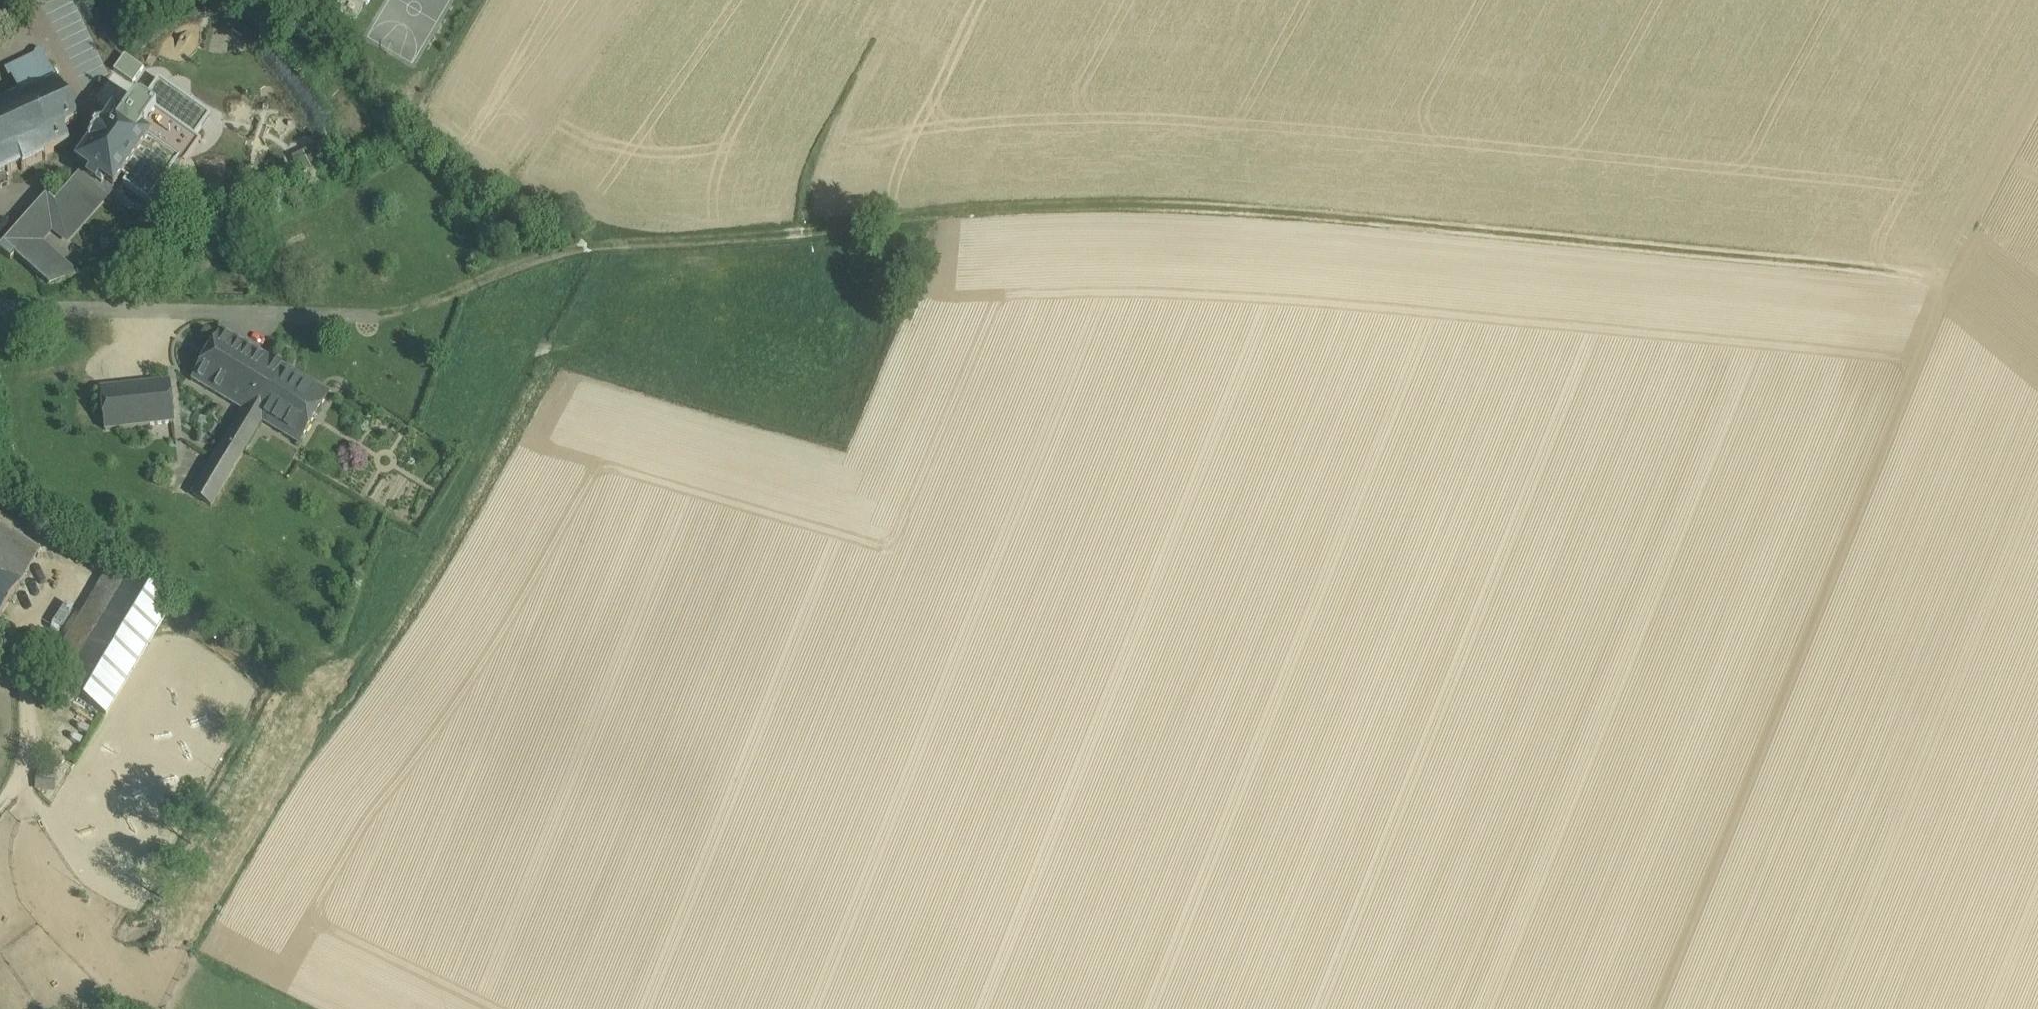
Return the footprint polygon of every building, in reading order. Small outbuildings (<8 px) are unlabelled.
[(362,37),(415,67),(453,0),(383,0),(362,37)] [(5,69),(9,77),(11,76),(14,82),(16,81),(18,86),(17,87),(20,94),(18,94),(15,94),(14,98),(0,105),(0,188),(1,188),(2,188),(2,187),(8,184),(8,185),(9,184),(9,181),(9,179),(9,180),(8,177),(10,176),(8,172),(22,166),(23,167),(22,171),(24,171),(25,167),(43,159),(46,161),(47,158),(43,157),(43,156),(76,140),(71,129),(77,126),(45,58),(46,56),(46,54),(45,52),(44,50),(42,49),(40,49),(38,50),(36,51),(35,53),(34,55),(5,69)] [(125,57),(115,70),(133,83),(142,69),(125,57)] [(122,118),(114,112),(101,130),(100,129),(89,146),(77,164),(90,173),(87,178),(97,184),(102,187),(105,183),(113,189),(122,177),(126,180),(123,186),(149,204),(180,160),(186,164),(200,143),(194,139),(210,116),(159,80),(144,102),(138,100),(133,102),(122,118)] [(54,203),(50,198),(47,194),(0,247),(0,251),(1,252),(11,260),(15,255),(49,286),(72,276),(34,242),(51,222),(67,235),(102,195),(77,177),(54,203)] [(328,393),(223,330),(193,379),(244,409),(263,420),(299,442),(328,393)] [(170,370),(120,375),(122,395),(173,389),(170,370)] [(122,395),(40,403),(47,471),(106,465),(104,447),(141,443),(182,439),(173,389),(122,395)] [(244,409),(192,495),(211,506),(263,420),(244,409)] [(172,473),(159,470),(156,482),(169,486),(172,473)] [(0,523),(0,569),(21,581),(42,548),(0,523)] [(111,562),(44,676),(106,714),(174,600),(111,562)] [(21,581),(0,569),(0,617),(21,581)]
